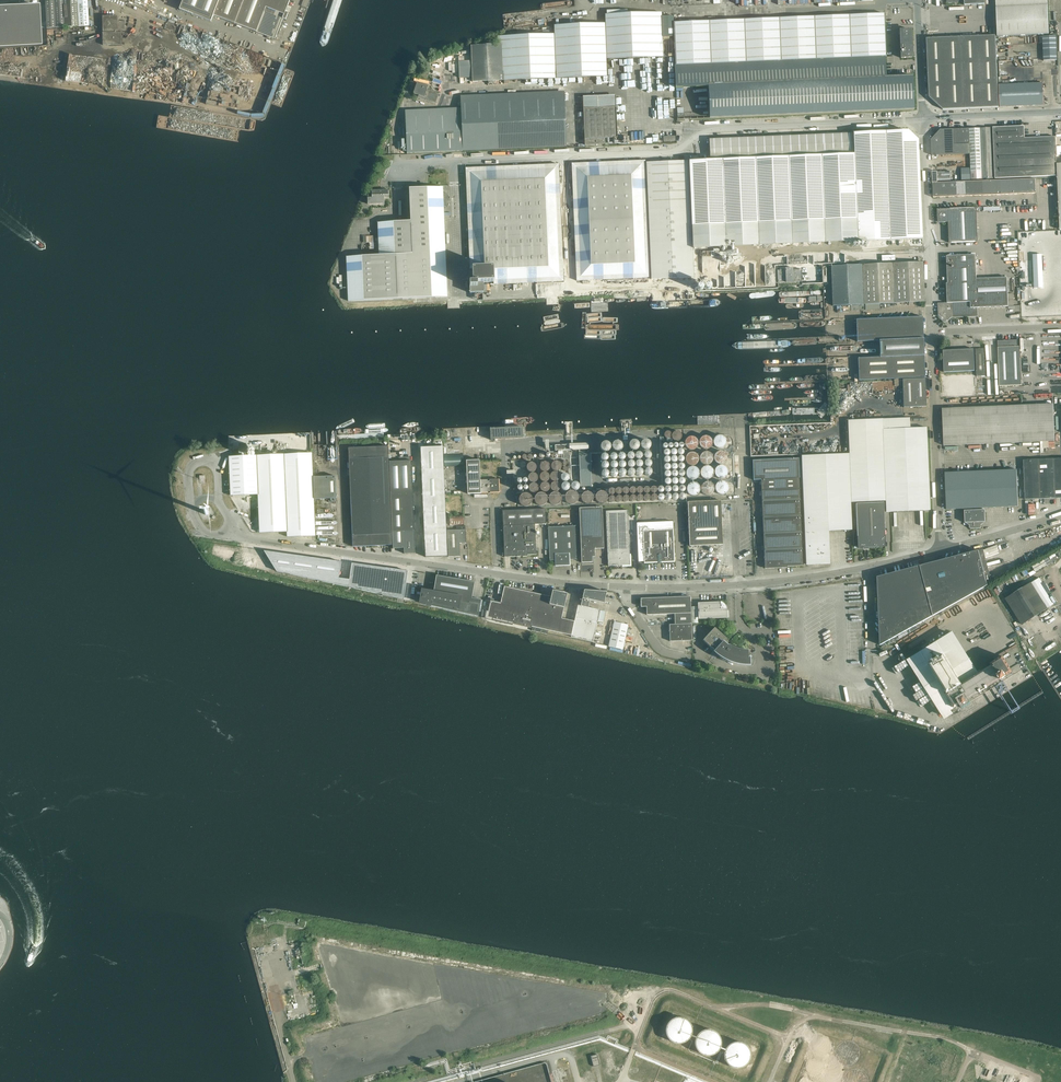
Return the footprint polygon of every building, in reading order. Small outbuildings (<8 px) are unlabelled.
[(67,0),(56,1),(57,28),(68,27),(67,0)] [(67,0),(68,27),(79,26),(77,0),(73,0),(67,0)] [(79,26),(89,26),(88,0),(77,0),(79,26)] [(235,24),(275,39),(276,38),(277,36),(276,36),(290,0),(183,0),(180,10),(211,22),(213,16),(235,24)] [(1047,0),(996,0),(998,37),(1049,34),(1047,0)] [(0,9),(0,46),(41,44),(39,7),(18,8),(17,6),(17,1),(11,1),(11,7),(11,9),(0,9)] [(57,28),(56,1),(45,1),(47,28),(57,28)] [(717,4),(690,5),(690,13),(698,13),(698,15),(718,15),(717,4)] [(498,45),(497,45),(499,81),(503,81),(607,76),(606,59),(663,57),(661,12),(605,15),(606,23),(554,25),(554,34),(497,36),(498,45)] [(708,87),(710,119),(914,110),(912,76),(886,77),(885,57),(886,57),(885,14),(674,23),(675,88),(686,88),(708,87)] [(103,45),(123,45),(123,33),(106,33),(106,32),(111,32),(111,31),(125,31),(125,21),(118,21),(118,16),(103,17),(103,16),(103,26),(103,45)] [(524,16),(502,19),(503,28),(525,26),(524,16)] [(900,31),(901,44),(912,44),(911,30),(900,31)] [(999,107),(995,36),(927,39),(929,97),(943,110),(999,107)] [(1056,36),(1043,36),(1044,61),(1057,60),(1056,36)] [(912,44),(901,44),(901,58),(912,58),(912,44)] [(499,81),(497,45),(471,46),(472,61),(459,62),(459,78),(472,78),(473,82),(499,81)] [(275,83),(278,84),(284,64),(277,61),(276,64),(280,66),(278,73),(275,83)] [(420,77),(426,80),(429,72),(422,70),(420,77)] [(240,91),(241,86),(225,82),(222,96),(227,97),(226,100),(230,101),(229,102),(234,103),(236,91),(240,91)] [(419,97),(436,103),(438,95),(427,90),(428,87),(417,83),(413,94),(419,96),(419,97)] [(999,85),(1000,107),(1008,107),(1025,106),(1032,106),(1037,105),(1037,106),(1044,105),(1043,92),(1043,83),(999,85)] [(461,96),(461,108),(463,151),(567,147),(564,92),(461,96)] [(463,151),(461,108),(405,111),(407,153),(463,151)] [(583,109),(585,145),(619,143),(618,137),(617,137),(616,108),(583,109)] [(1057,175),(1057,164),(1056,137),(1025,138),(1025,137),(1024,126),(993,128),(995,178),(1057,175)] [(992,127),(969,128),(971,179),(994,178),(992,127)] [(941,130),(931,140),(932,155),(970,154),(970,144),(955,145),(954,129),(941,130)] [(954,129),(955,145),(970,144),(969,129),(954,129)] [(710,160),(689,161),(693,248),(922,239),(918,140),(907,131),(853,133),(709,139),(710,160)] [(694,289),(693,248),(689,161),(689,160),(689,161),(646,163),(652,291),(694,289)] [(650,278),(645,161),(572,164),(572,179),(577,281),(650,278)] [(470,269),(472,269),(473,283),(470,283),(470,293),(484,292),(483,283),(494,282),(494,284),(564,281),(559,180),(558,164),(466,168),(466,184),(470,269)] [(933,183),(950,182),(950,171),(932,172),(932,175),(933,183)] [(933,183),(933,184),(933,196),(933,198),(1036,193),(1036,179),(933,183)] [(346,257),(348,301),(447,297),(443,207),(446,207),(446,203),(449,200),(449,196),(446,194),(443,194),(442,187),(409,189),(411,221),(378,223),(379,255),(346,257)] [(368,195),(368,204),(384,204),(384,198),(388,198),(389,198),(388,191),(382,192),(382,190),(372,191),(372,195),(368,195)] [(938,220),(941,223),(948,222),(948,227),(949,232),(949,243),(978,242),(977,207),(937,209),(938,220)] [(976,255),(947,256),(948,288),(947,288),(947,294),(948,294),(949,303),(938,303),(939,318),(944,322),(947,322),(946,319),(949,319),(949,316),(971,315),(971,313),(978,313),(978,307),(994,307),(1014,306),(1013,294),(1008,294),(1007,277),(977,279),(976,255)] [(833,265),(831,265),(833,305),(913,302),(921,302),(925,302),(923,262),(921,262),(921,261),(894,262),(894,263),(890,263),(890,262),(863,263),(863,264),(860,264),(859,264),(833,265)] [(1043,266),(1034,266),(1035,289),(1044,289),(1043,266)] [(777,270),(778,282),(802,281),(801,269),(777,270)] [(922,319),(922,317),(913,317),(856,319),(857,341),(879,340),(880,357),(858,358),(859,380),(924,377),(924,358),(922,319)] [(998,341),(1000,386),(1022,385),(1020,340),(998,341)] [(975,349),(976,376),(985,375),(984,348),(975,349)] [(943,350),(944,372),(975,371),(974,349),(966,349),(951,350),(943,350)] [(926,406),(925,379),(902,379),(903,407),(922,407),(926,406)] [(1053,405),(979,408),(980,444),(1055,441),(1053,405)] [(980,444),(979,408),(943,409),(944,446),(980,444)] [(885,419),(882,419),(886,501),(886,512),(910,511),(930,510),(927,428),(910,429),(910,423),(910,418),(885,419)] [(849,454),(850,502),(886,501),(882,419),(848,421),(849,454)] [(365,421),(337,422),(337,430),(365,430),(365,421)] [(490,429),(491,440),(495,440),(495,439),(522,438),(521,427),(494,429),(494,428),(490,429)] [(674,433),(666,431),(665,436),(670,437),(680,439),(682,433),(674,431),(674,433)] [(728,439),(717,434),(713,444),(724,449),(728,439)] [(699,445),(710,449),(714,439),(703,435),(699,445)] [(698,448),(697,436),(686,437),(687,449),(698,448)] [(641,441),(630,440),(629,449),(650,450),(651,440),(641,440),(641,441)] [(444,441),(444,454),(463,453),(463,441),(444,441)] [(600,444),(603,454),(604,457),(618,454),(618,452),(623,451),(621,441),(611,443),(610,441),(600,444)] [(421,447),(424,530),(424,535),(421,535),(422,545),(425,544),(425,550),(425,557),(448,556),(443,446),(421,447)] [(349,448),(353,546),(392,545),(388,447),(349,448)] [(720,449),(713,459),(723,465),(729,456),(720,449)] [(714,468),(709,466),(714,454),(704,450),(700,461),(706,464),(701,475),(710,478),(714,468)] [(698,464),(697,452),(687,452),(687,464),(698,464)] [(592,486),(590,453),(589,453),(579,454),(580,487),(592,486)] [(231,495),(258,494),(260,532),(287,531),(288,537),(315,536),(311,454),(229,457),(231,495)] [(444,455),(445,467),(464,466),(463,454),(444,455)] [(850,502),(849,454),(842,454),(802,456),(806,565),(830,564),(828,531),(843,530),(851,530),(850,502)] [(757,480),(761,480),(765,567),(787,567),(787,566),(803,566),(800,478),(799,459),(753,460),(754,480),(757,480)] [(1025,499),(1060,498),(1060,459),(1024,460),(1025,499)] [(480,480),(480,477),(479,460),(466,461),(468,494),(481,493),(481,492),(498,491),(498,481),(481,482),(481,480),(480,480)] [(404,548),(404,553),(415,553),(415,550),(411,461),(390,462),(393,549),(404,548)] [(691,465),(686,475),(695,480),(700,470),(691,465)] [(728,477),(728,465),(717,465),(716,477),(728,477)] [(970,522),(971,522),(972,521),(972,524),(971,524),(969,525),(969,527),(971,529),(980,528),(981,527),(981,524),(980,523),(980,521),(985,521),(985,522),(985,510),(984,510),(984,511),(983,511),(982,508),(1018,506),(1017,470),(945,473),(947,509),(965,509),(965,510),(964,510),(965,523),(965,522),(970,522)] [(335,498),(336,498),(335,476),(314,477),(315,499),(329,499),(329,502),(335,502),(335,498)] [(514,485),(517,484),(518,484),(518,493),(528,493),(527,478),(513,478),(514,485)] [(577,504),(579,492),(567,490),(566,503),(577,504)] [(688,502),(690,546),(723,544),(721,501),(688,502)] [(856,504),(857,540),(858,548),(885,546),(885,539),(884,503),(856,504)] [(599,549),(604,549),(602,507),(579,508),(582,563),(593,562),(592,557),(595,557),(595,549),(599,549)] [(536,555),(536,553),(535,524),(546,524),(545,509),(503,510),(505,557),(517,557),(517,559),(521,559),(521,557),(527,556),(527,555),(536,555)] [(630,565),(628,510),(606,511),(608,566),(630,565)] [(450,516),(450,526),(464,525),(463,515),(450,516)] [(639,562),(645,562),(645,563),(675,562),(674,522),(638,523),(639,562)] [(456,526),(456,530),(447,530),(448,557),(460,556),(459,543),(466,543),(466,529),(465,529),(465,526),(456,526)] [(555,560),(555,565),(561,565),(564,565),(570,565),(569,560),(574,560),(577,560),(575,526),(548,527),(550,561),(555,560)] [(904,570),(877,577),(880,645),(988,585),(986,580),(989,580),(982,551),(979,551),(978,550),(904,570)] [(264,551),(276,571),(404,599),(408,571),(352,563),(350,579),(339,578),(341,562),(264,551)] [(431,606),(478,617),(481,600),(472,598),(475,582),(436,575),(433,593),(422,591),(422,593),(421,593),(421,598),(420,602),(420,603),(431,605),(431,606)] [(1006,599),(1022,625),(1048,609),(1048,608),(1054,604),(1041,583),(1042,582),(1039,578),(1023,589),(1023,588),(1014,594),(1006,599)] [(490,602),(486,618),(531,628),(532,627),(571,635),(574,621),(573,621),(573,623),(561,620),(564,608),(550,604),(551,597),(504,587),(501,603),(494,601),(494,602),(490,602)] [(584,591),(582,599),(590,600),(604,603),(606,592),(584,591)] [(674,614),(675,624),(691,624),(690,596),(641,598),(641,607),(646,607),(647,615),(674,614)] [(723,603),(720,601),(720,603),(699,604),(699,618),(727,617),(727,611),(727,608),(725,605),(723,603)] [(614,622),(609,646),(623,649),(628,625),(614,622)] [(691,624),(675,624),(669,625),(670,641),(692,640),(691,624)] [(744,665),(750,666),(750,659),(748,659),(748,650),(744,650),(740,649),(736,648),(733,647),(729,645),(728,646),(725,644),(723,643),(727,639),(715,628),(715,627),(712,631),(703,640),(712,648),(713,649),(714,651),(716,652),(715,652),(714,653),(714,654),(715,655),(716,655),(716,653),(717,653),(718,653),(719,655),(718,656),(724,660),(730,662),(737,664),(744,665)] [(962,684),(979,674),(952,631),(907,660),(942,715),(954,708),(946,694),(948,693),(929,664),(944,655),(962,684)] [(992,666),(979,674),(962,684),(944,655),(929,664),(948,693),(946,694),(954,708),(955,708),(961,704),(962,705),(967,701),(980,693),(982,691),(983,691),(985,689),(985,690),(986,689),(986,690),(988,688),(1001,680),(1006,677),(1006,676),(1012,672),(1003,656),(991,664),(992,666)] [(302,955),(300,946),(290,949),(292,958),(298,956),(302,955)] [(688,1020),(687,1019),(686,1018),(685,1018),(683,1017),(682,1017),(681,1017),(680,1017),(679,1017),(678,1017),(676,1017),(675,1017),(674,1017),(674,1018),(673,1018),(672,1019),(671,1019),(670,1020),(669,1021),(668,1022),(668,1023),(667,1024),(666,1025),(666,1026),(666,1027),(666,1028),(666,1029),(666,1030),(666,1031),(666,1032),(666,1033),(666,1034),(667,1035),(667,1036),(668,1038),(669,1039),(669,1040),(670,1040),(671,1041),(673,1042),(674,1043),(676,1043),(677,1043),(678,1043),(679,1043),(680,1043),(682,1043),(683,1043),(685,1042),(686,1041),(687,1041),(688,1040),(689,1039),(690,1038),(690,1037),(691,1036),(691,1035),(692,1034),(692,1032),(692,1031),(692,1030),(692,1029),(692,1028),(692,1027),(692,1026),(691,1025),(691,1024),(690,1023),(690,1022),(689,1021),(688,1020)] [(719,1035),(718,1034),(717,1033),(717,1032),(716,1032),(715,1031),(714,1030),(713,1030),(712,1030),(711,1029),(710,1029),(709,1029),(708,1029),(707,1029),(705,1029),(704,1030),(703,1030),(701,1031),(700,1032),(699,1032),(698,1033),(698,1034),(697,1035),(696,1036),(696,1037),(696,1038),(695,1039),(695,1040),(695,1041),(695,1042),(695,1043),(695,1044),(695,1045),(695,1046),(696,1046),(696,1048),(696,1049),(697,1049),(697,1050),(698,1050),(698,1051),(699,1052),(700,1053),(701,1054),(702,1054),(704,1055),(705,1055),(706,1055),(708,1056),(709,1055),(711,1055),(712,1055),(713,1055),(714,1054),(715,1053),(716,1053),(717,1052),(718,1051),(719,1050),(720,1049),(720,1048),(721,1047),(721,1046),(721,1045),(721,1044),(721,1043),(721,1042),(721,1041),(721,1040),(721,1039),(721,1038),(720,1037),(719,1035)] [(832,1044),(832,1043),(831,1043),(831,1042),(830,1041),(829,1040),(828,1039),(827,1039),(826,1038),(825,1038),(824,1038),(823,1038),(822,1038),(821,1038),(820,1039),(819,1039),(818,1040),(817,1041),(816,1042),(816,1043),(815,1044),(815,1045),(815,1046),(815,1047),(815,1048),(815,1049),(816,1049),(816,1050),(817,1051),(817,1052),(818,1052),(818,1053),(819,1053),(820,1054),(821,1055),(822,1055),(823,1055),(824,1055),(825,1055),(826,1055),(827,1054),(828,1054),(829,1053),(830,1052),(831,1051),(831,1050),(832,1049),(832,1048),(832,1047),(832,1046),(832,1045),(832,1044)] [(725,1049),(725,1050),(725,1051),(724,1051),(724,1052),(724,1053),(724,1054),(724,1055),(724,1056),(724,1057),(724,1058),(725,1059),(725,1060),(725,1061),(726,1061),(726,1062),(727,1063),(728,1064),(729,1065),(730,1066),(732,1067),(733,1067),(734,1068),(735,1068),(736,1068),(738,1068),(739,1068),(740,1068),(741,1067),(742,1067),(744,1066),(745,1066),(745,1065),(746,1065),(747,1064),(747,1063),(748,1062),(749,1061),(749,1060),(750,1060),(750,1059),(750,1058),(750,1057),(751,1056),(751,1055),(751,1054),(750,1053),(750,1052),(750,1051),(750,1050),(749,1049),(749,1048),(748,1047),(748,1046),(747,1046),(746,1045),(745,1044),(744,1043),(743,1043),(742,1042),(741,1042),(740,1041),(739,1041),(737,1041),(736,1041),(735,1041),(734,1042),(733,1042),(732,1043),(730,1043),(730,1044),(729,1044),(728,1045),(727,1046),(726,1047),(726,1048),(725,1049)] [(857,1045),(856,1045),(856,1044),(855,1043),(854,1043),(853,1042),(852,1042),(851,1041),(850,1041),(849,1041),(847,1041),(846,1041),(845,1041),(844,1042),(843,1042),(842,1043),(841,1043),(840,1044),(839,1045),(838,1046),(837,1047),(837,1048),(837,1049),(836,1050),(836,1051),(836,1052),(836,1053),(836,1054),(836,1055),(836,1056),(837,1057),(837,1058),(837,1059),(838,1059),(838,1060),(839,1061),(840,1062),(841,1063),(842,1063),(843,1064),(844,1064),(845,1064),(846,1065),(847,1065),(848,1065),(850,1065),(850,1064),(851,1064),(852,1064),(854,1063),(855,1062),(856,1062),(857,1061),(858,1059),(858,1058),(859,1057),(859,1056),(859,1055),(859,1054),(860,1053),(860,1052),(859,1052),(859,1051),(859,1050),(859,1049),(858,1048),(858,1047),(857,1046),(857,1045)] [(600,1065),(597,1054),(591,1056),(594,1067),(595,1066),(598,1065),(600,1065)] [(807,1065),(807,1066),(807,1067),(807,1068),(807,1069),(807,1070),(808,1071),(808,1072),(809,1072),(809,1073),(810,1073),(811,1074),(812,1075),(813,1075),(814,1075),(815,1075),(816,1075),(817,1075),(818,1075),(819,1074),(820,1074),(820,1073),(821,1073),(821,1072),(822,1072),(822,1071),(823,1070),(823,1069),(823,1068),(824,1067),(824,1066),(823,1065),(823,1064),(823,1063),(822,1062),(821,1061),(821,1060),(820,1060),(819,1059),(818,1059),(817,1058),(816,1058),(815,1058),(814,1058),(813,1058),(812,1059),(811,1059),(810,1060),(809,1060),(809,1061),(808,1062),(807,1063),(807,1064),(807,1065)] [(868,1081),(868,1080),(868,1079),(867,1078),(867,1077),(866,1076),(866,1075),(865,1074),(864,1074),(864,1073),(863,1072),(862,1072),(861,1071),(860,1071),(859,1070),(858,1070),(857,1070),(856,1070),(855,1070),(854,1070),(853,1070),(852,1070),(851,1071),(850,1071),(849,1071),(848,1072),(847,1073),(846,1073),(845,1074),(845,1075),(844,1076),(843,1077),(843,1078),(842,1079),(842,1081),(868,1081)]
